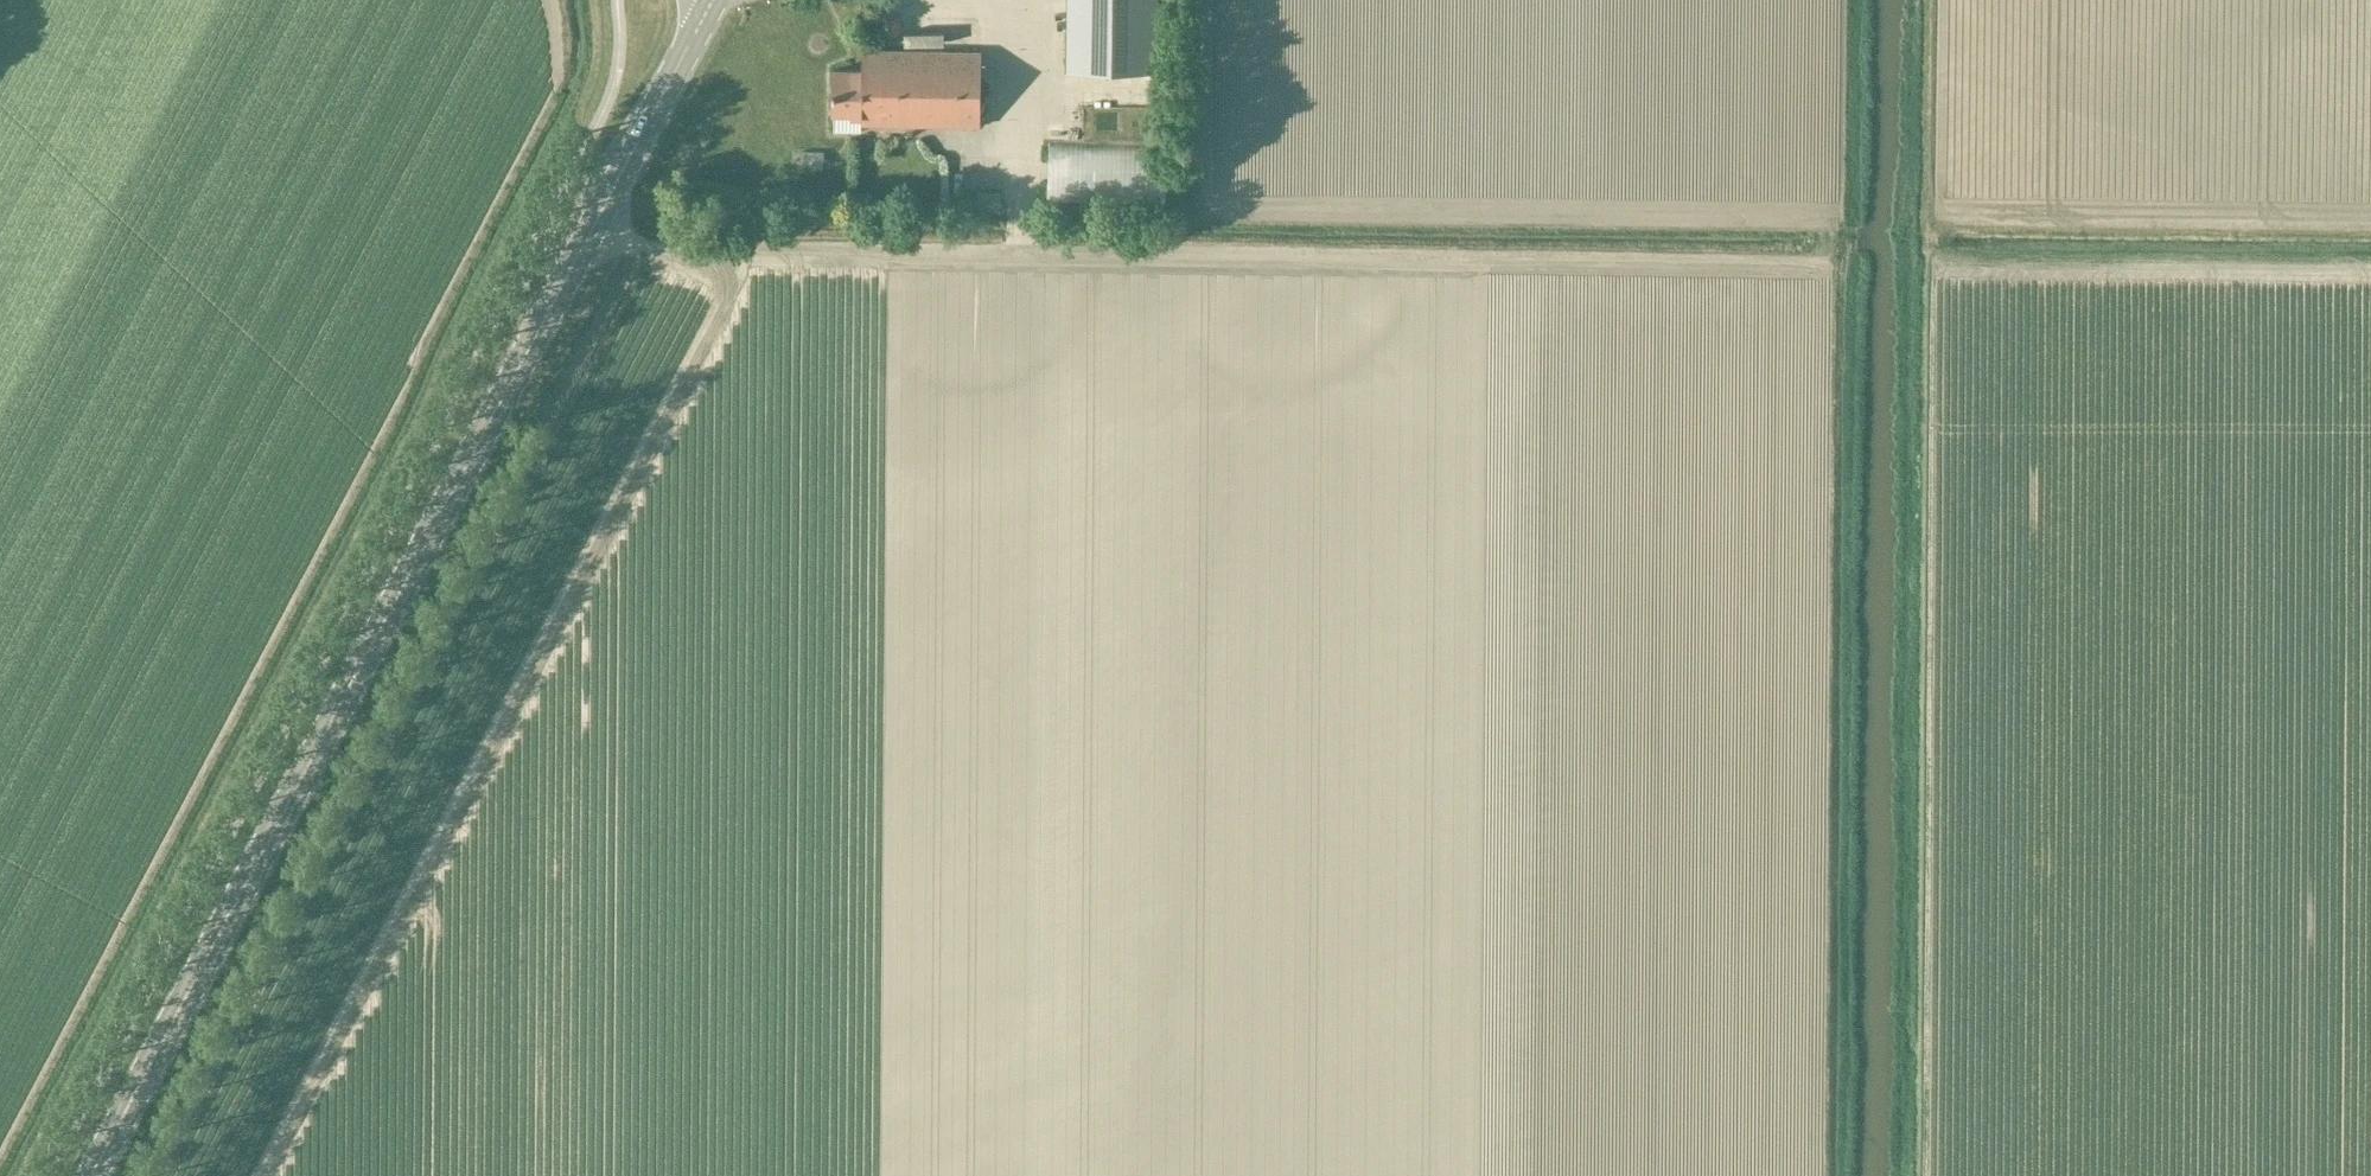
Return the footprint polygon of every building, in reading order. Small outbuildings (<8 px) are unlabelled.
[(1066,66),(1156,67),(1157,0),(1067,0),(1066,66)] [(979,124),(980,53),(861,51),(861,70),(832,69),(832,114),(861,114),(860,122),(979,124)]
